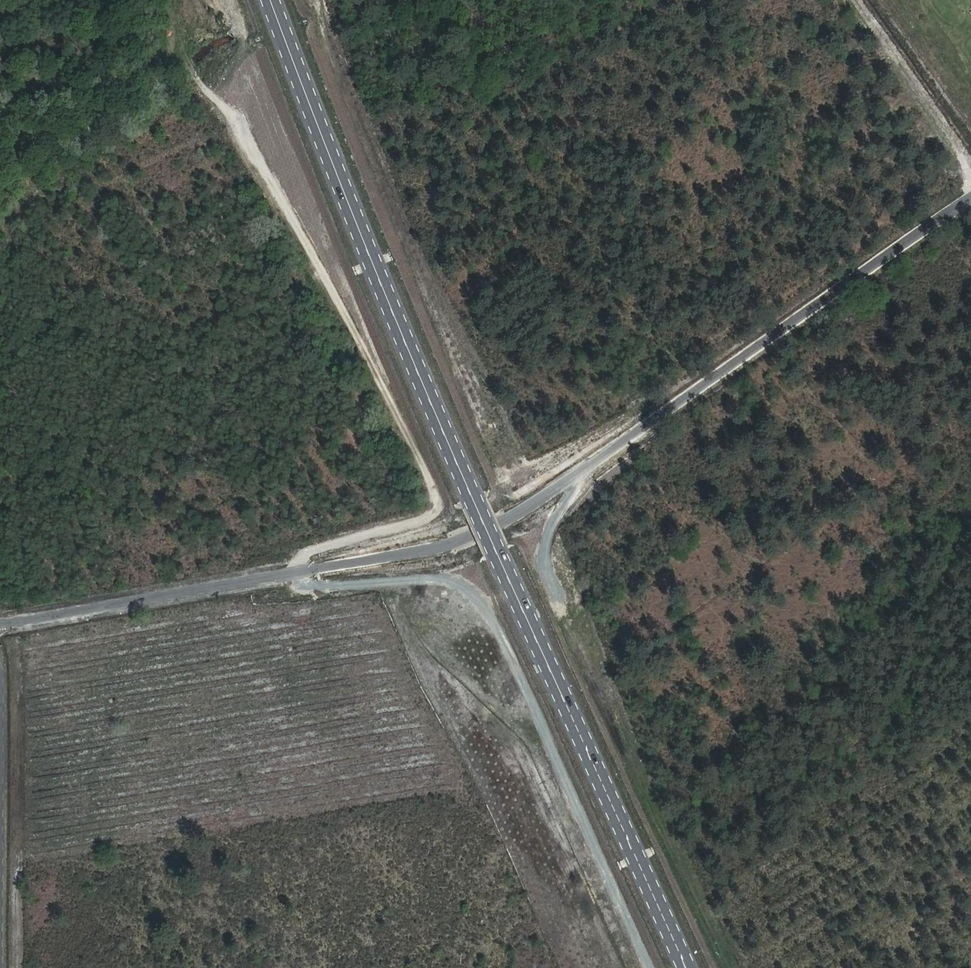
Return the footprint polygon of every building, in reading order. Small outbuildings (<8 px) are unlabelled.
[(101,61),(110,57),(107,51),(98,55),(101,61)]
